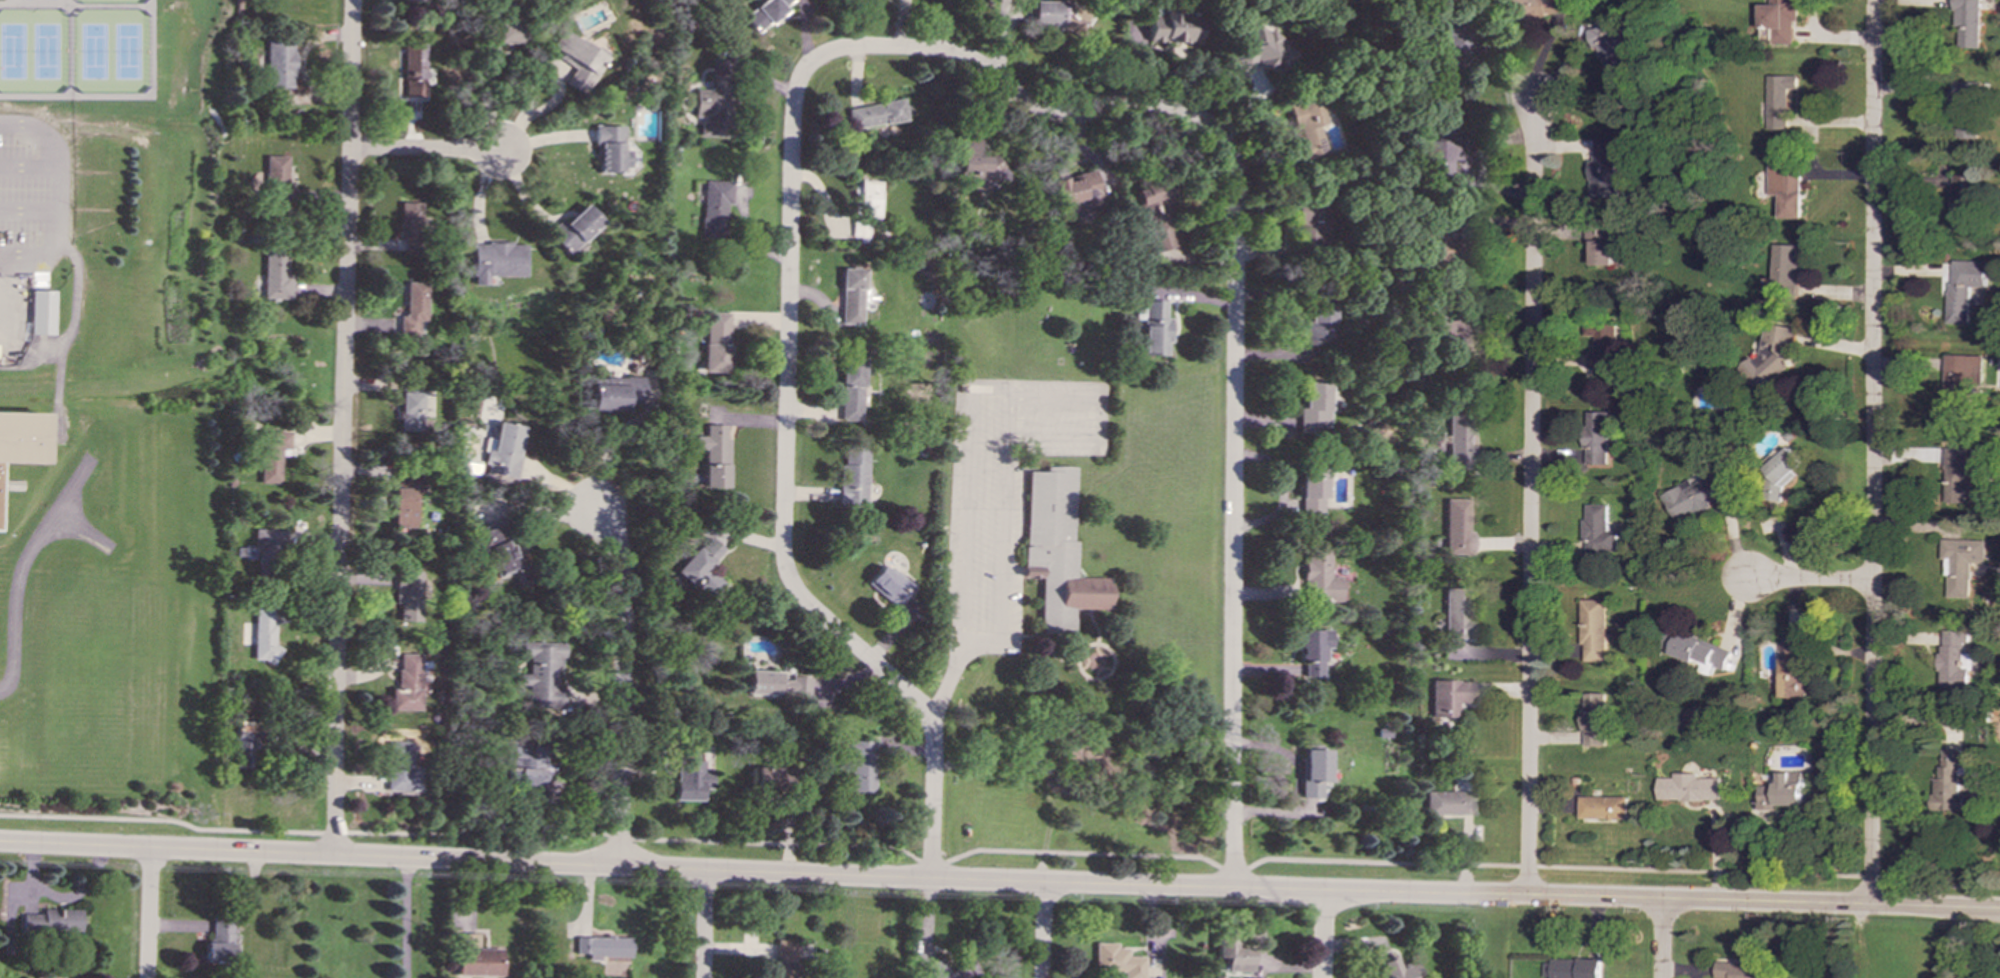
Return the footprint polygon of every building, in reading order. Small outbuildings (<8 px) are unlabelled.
[(794,0),(763,0),(744,16),(757,32),(795,1),(794,0)] [(1084,28),(1084,2),(1033,0),(1033,26),(1084,28)] [(1510,17),(1562,17),(1561,0),(1510,0),(1510,17)] [(1793,22),(1798,22),(1798,0),(1771,0),(1771,5),(1761,5),(1761,37),(1773,37),(1773,45),(1794,44),(1793,22)] [(1954,28),(1959,28),(1959,49),(1980,49),(1981,0),(1955,0),(1954,28)] [(1148,16),(1147,42),(1197,43),(1199,13),(1177,12),(1177,7),(1163,7),(1163,16),(1148,16)] [(520,44),(521,21),(487,20),(486,43),(520,44)] [(1449,35),(1428,58),(1448,77),(1480,42),(1466,30),(1463,32),(1450,20),(1442,29),(1449,35)] [(1626,73),(1617,45),(1622,44),(1614,22),(1587,30),(1604,81),(1626,73)] [(1296,52),(1266,30),(1265,32),(1255,24),(1229,60),(1243,71),(1250,62),(1261,70),(1265,64),(1279,75),(1296,52)] [(607,56),(562,28),(551,46),(561,52),(558,57),(575,68),(566,83),(583,94),(607,56)] [(267,88),(294,88),(293,38),(267,39),(267,88)] [(425,42),(404,42),(404,96),(425,96),(425,42)] [(728,136),(728,74),(709,74),(709,89),(695,89),(694,118),(701,118),(701,136),(728,136)] [(1798,76),(1768,76),(1767,130),(1788,130),(1788,90),(1798,90),(1798,76)] [(1980,82),(1955,82),(1953,139),(1979,139),(1980,82)] [(1318,125),(1323,124),(1318,97),(1290,102),(1300,158),(1324,154),(1318,125)] [(911,117),(909,104),(902,106),(900,98),(846,108),(850,129),(911,117)] [(1468,121),(1436,121),(1437,140),(1426,141),(1427,170),(1451,170),(1451,160),(1468,160),(1468,121)] [(596,172),(621,172),(621,161),(631,161),(631,150),(623,150),(623,126),(596,125),(596,172)] [(979,138),(961,137),(959,176),(974,176),(973,189),(991,190),(992,181),(1001,182),(1002,156),(978,154),(979,138)] [(1612,140),(1591,140),(1591,162),(1587,162),(1587,197),(1616,197),(1616,168),(1612,168),(1612,140)] [(287,156),(265,155),(265,185),(273,185),(273,195),(286,195),(287,156)] [(1768,165),(1768,195),(1779,195),(1778,219),(1800,219),(1801,165),(1768,165)] [(1102,204),(1093,169),(1050,180),(1060,216),(1074,212),(1077,224),(1093,220),(1090,207),(1102,204)] [(1950,231),(1974,232),(1977,176),(1952,175),(1950,231)] [(726,203),(731,203),(732,181),(703,180),(701,237),(725,237),(726,203)] [(868,240),(869,217),(877,217),(878,180),(858,180),(858,186),(853,186),(852,240),(868,240)] [(1316,221),(1316,198),(1294,199),(1295,232),(1301,231),(1302,246),(1322,246),(1322,221),(1316,221)] [(422,202),(400,202),(399,239),(404,239),(404,252),(420,253),(422,202)] [(568,254),(603,222),(586,203),(565,222),(561,219),(547,231),(568,254)] [(1589,266),(1612,265),(1611,225),(1583,226),(1583,254),(1589,253),(1589,266)] [(472,243),(471,284),(488,285),(488,275),(526,276),(526,244),(472,243)] [(1795,245),(1772,245),(1771,298),(1785,298),(1786,291),(1797,291),(1797,264),(1794,264),(1795,245)] [(286,274),(286,249),(264,249),(263,298),(291,298),(291,274),(286,274)] [(1985,262),(1949,261),(1947,325),(1967,325),(1968,287),(1985,288),(1985,262)] [(840,324),(861,324),(862,268),(841,268),(840,324)] [(427,282),(407,281),(406,316),(400,315),(399,336),(417,337),(417,320),(426,320),(427,282)] [(32,333),(56,334),(56,290),(49,289),(33,289),(32,333)] [(1331,328),(1333,294),(1308,293),(1306,344),(1328,345),(1328,352),(1336,352),(1337,328),(1331,328)] [(1172,318),(1165,318),(1166,300),(1145,300),(1144,308),(1137,308),(1136,317),(1144,317),(1143,354),(1167,354),(1167,342),(1171,342),(1172,318)] [(730,312),(705,311),(703,372),(728,373),(730,312)] [(1438,344),(1473,345),(1474,318),(1438,318),(1438,344)] [(1614,319),(1591,320),(1592,351),(1586,351),(1587,369),(1615,368),(1614,319)] [(1797,330),(1779,325),(1776,333),(1763,330),(1757,359),(1744,356),(1738,380),(1768,387),(1771,374),(1786,378),(1797,330)] [(1982,357),(1955,356),(1954,386),(1981,387),(1982,357)] [(862,358),(840,358),(839,420),(861,421),(862,358)] [(592,410),(627,411),(628,402),(644,403),(644,376),(628,376),(628,385),(593,384),(592,410)] [(399,391),(398,430),(420,430),(421,378),(406,377),(405,391),(399,391)] [(1328,384),(1304,383),(1304,408),(1298,408),(1298,433),(1316,433),(1316,429),(1328,430),(1328,384)] [(3,529),(0,529),(0,411),(50,413),(50,415),(51,415),(50,460),(49,460),(49,462),(5,462),(4,479),(25,479),(25,489),(4,489),(3,529)] [(1606,465),(1606,413),(1583,412),(1582,450),(1585,450),(1585,465),(1606,465)] [(523,425),(497,421),(494,438),(487,437),(483,463),(488,464),(487,472),(515,477),(523,425)] [(728,425),(706,424),(705,435),(696,435),(695,449),(705,449),(704,487),(727,487),(728,425)] [(279,483),(280,449),(288,449),(289,431),(260,430),(258,483),(279,483)] [(866,505),(868,447),(841,446),(839,504),(866,505)] [(1803,466),(1786,447),(1760,470),(1772,483),(1766,488),(1771,494),(1803,466)] [(1979,485),(1979,462),(1970,462),(1971,448),(1942,448),(1942,504),(1965,504),(1965,485),(1979,485)] [(1026,471),(1024,576),(1042,576),(1041,632),(1074,633),(1074,608),(1107,609),(1108,578),(1075,577),(1076,541),(1072,541),(1073,466),(1044,465),(1044,471),(1026,471)] [(1300,512),(1324,512),(1323,467),(1299,468),(1300,512)] [(417,469),(395,468),(394,528),(416,529),(417,469)] [(1689,484),(1688,481),(1658,495),(1670,522),(1728,495),(1717,471),(1689,484)] [(1468,531),(1468,499),(1446,499),(1445,554),(1472,554),(1473,531),(1468,531)] [(1606,505),(1584,505),(1584,520),(1582,520),(1582,557),(1616,557),(1616,531),(1606,531),(1606,505)] [(517,582),(532,576),(526,561),(518,564),(502,520),(478,529),(497,578),(514,572),(517,582)] [(726,546),(708,532),(676,572),(708,597),(720,580),(707,570),(726,546)] [(1983,541),(1939,540),(1939,560),(1945,560),(1944,598),(1967,599),(1968,563),(1982,563),(1983,541)] [(1304,600),(1339,600),(1339,576),(1328,576),(1328,545),(1305,545),(1304,600)] [(882,563),(867,585),(898,606),(913,585),(882,563)] [(399,620),(420,620),(421,570),(396,570),(395,604),(399,604),(399,620)] [(1445,638),(1471,638),(1470,588),(1444,588),(1445,638)] [(1605,600),(1581,600),(1582,662),(1606,662),(1605,600)] [(272,646),(274,609),(255,608),(253,660),(277,661),(278,646),(272,646)] [(1297,629),(1298,662),(1303,661),(1304,677),(1323,677),(1323,648),(1330,648),(1329,629),(1297,629)] [(1722,671),(1729,652),(1669,630),(1661,654),(1709,671),(1711,667),(1722,671)] [(1938,688),(1968,688),(1968,654),(1962,654),(1962,643),(1966,643),(1965,631),(1938,631),(1938,688)] [(564,642),(521,641),(521,656),(529,656),(528,674),(518,673),(518,683),(528,683),(528,705),(562,705),(562,687),(558,687),(558,658),(564,658),(564,642)] [(1798,643),(1777,643),(1777,671),(1771,671),(1771,688),(1778,689),(1777,698),(1802,699),(1803,658),(1798,658),(1798,643)] [(391,709),(419,709),(420,654),(399,653),(398,688),(391,688),(391,709)] [(809,695),(809,676),(791,676),(791,685),(782,685),(782,671),(747,670),(746,695),(781,696),(781,694),(809,695)] [(1431,716),(1456,716),(1456,703),(1471,703),(1471,680),(1431,680),(1431,716)] [(1583,693),(1582,746),(1604,747),(1606,694),(1583,693)] [(255,722),(235,721),(233,768),(253,768),(255,722)] [(874,740),(849,740),(848,791),(873,792),(874,740)] [(421,791),(421,767),(412,766),(412,741),(388,741),(387,790),(421,791)] [(552,744),(503,743),(502,784),(532,785),(532,793),(551,794),(552,744)] [(1327,782),(1328,749),(1301,749),(1301,797),(1320,797),(1320,781),(1327,782)] [(1958,751),(1940,751),(1940,779),(1933,779),(1933,811),(1964,811),(1964,795),(1958,795),(1958,751)] [(676,799),(703,800),(703,788),(710,788),(711,769),(703,769),(703,760),(693,760),(693,753),(677,753),(676,799)] [(751,788),(779,787),(779,776),(785,776),(785,766),(751,766),(751,788)] [(1756,786),(1756,810),(1774,810),(1774,805),(1801,806),(1801,773),(1772,773),(1772,787),(1756,786)] [(1719,778),(1695,778),(1694,776),(1655,776),(1656,801),(1719,801),(1719,778)] [(1472,791),(1425,791),(1424,815),(1472,815),(1472,791)] [(1627,820),(1627,798),(1579,797),(1578,819),(1627,820)] [(81,909),(40,908),(40,914),(19,913),(19,932),(80,934),(81,909)] [(211,942),(203,942),(202,962),(230,963),(231,918),(212,918),(211,942)] [(1249,971),(1249,947),(1235,947),(1235,924),(1215,924),(1214,957),(1224,957),(1223,971),(1249,971)] [(455,975),(499,976),(500,948),(478,948),(478,933),(455,933),(455,975)] [(576,936),(576,953),(587,954),(587,960),(599,960),(599,956),(629,957),(630,937),(576,936)] [(769,977),(795,977),(795,939),(776,940),(776,961),(769,961),(769,977)] [(1126,956),(1127,948),(1116,947),(1116,942),(1094,942),(1094,972),(1123,972),(1123,977),(1143,977),(1143,956),(1126,956)] [(1414,961),(1395,967),(1391,954),(1378,958),(1385,977),(1419,977),(1414,961)] [(946,972),(939,957),(925,964),(932,977),(980,977),(984,976),(974,957),(946,972)] [(1543,977),(1602,977),(1602,961),(1543,960),(1543,977)] [(1773,965),(1714,964),(1714,977),(1773,977),(1773,965)]
